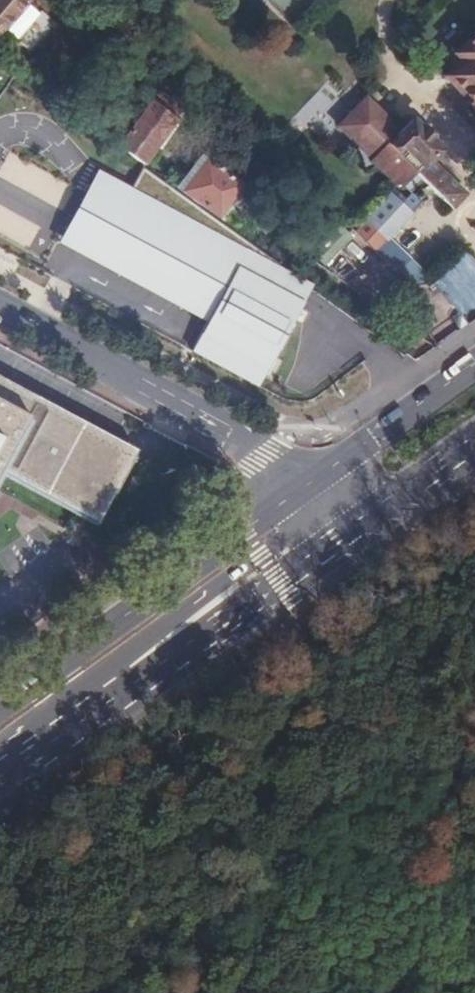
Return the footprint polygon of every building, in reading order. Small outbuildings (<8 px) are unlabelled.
[(18,52),(43,23),(36,16),(22,5),(26,0),(0,0),(0,36),(18,52)] [(463,47),(472,57),(448,80),(474,108),(474,35),(463,47)] [(125,155),(141,166),(178,113),(155,96),(117,149),(125,155)] [(398,134),(364,100),(350,114),(336,128),(369,162),(368,162),(396,190),(399,187),(408,195),(420,182),(448,210),(462,196),(427,162),(438,152),(409,123),(398,134)] [(180,194),(215,220),(238,188),(202,163),(180,194)] [(215,220),(141,166),(116,202),(229,272),(176,350),(243,385),(301,304),(271,290),(285,271),(215,220)] [(351,232),(375,255),(413,215),(389,192),(351,232)] [(474,319),(474,266),(463,254),(453,264),(440,286),(436,291),(466,326),(474,319)] [(417,260),(402,266),(410,287),(425,282),(417,260)] [(431,286),(436,291),(440,286),(453,264),(431,286)] [(96,522),(135,450),(0,377),(0,469),(96,522)]
